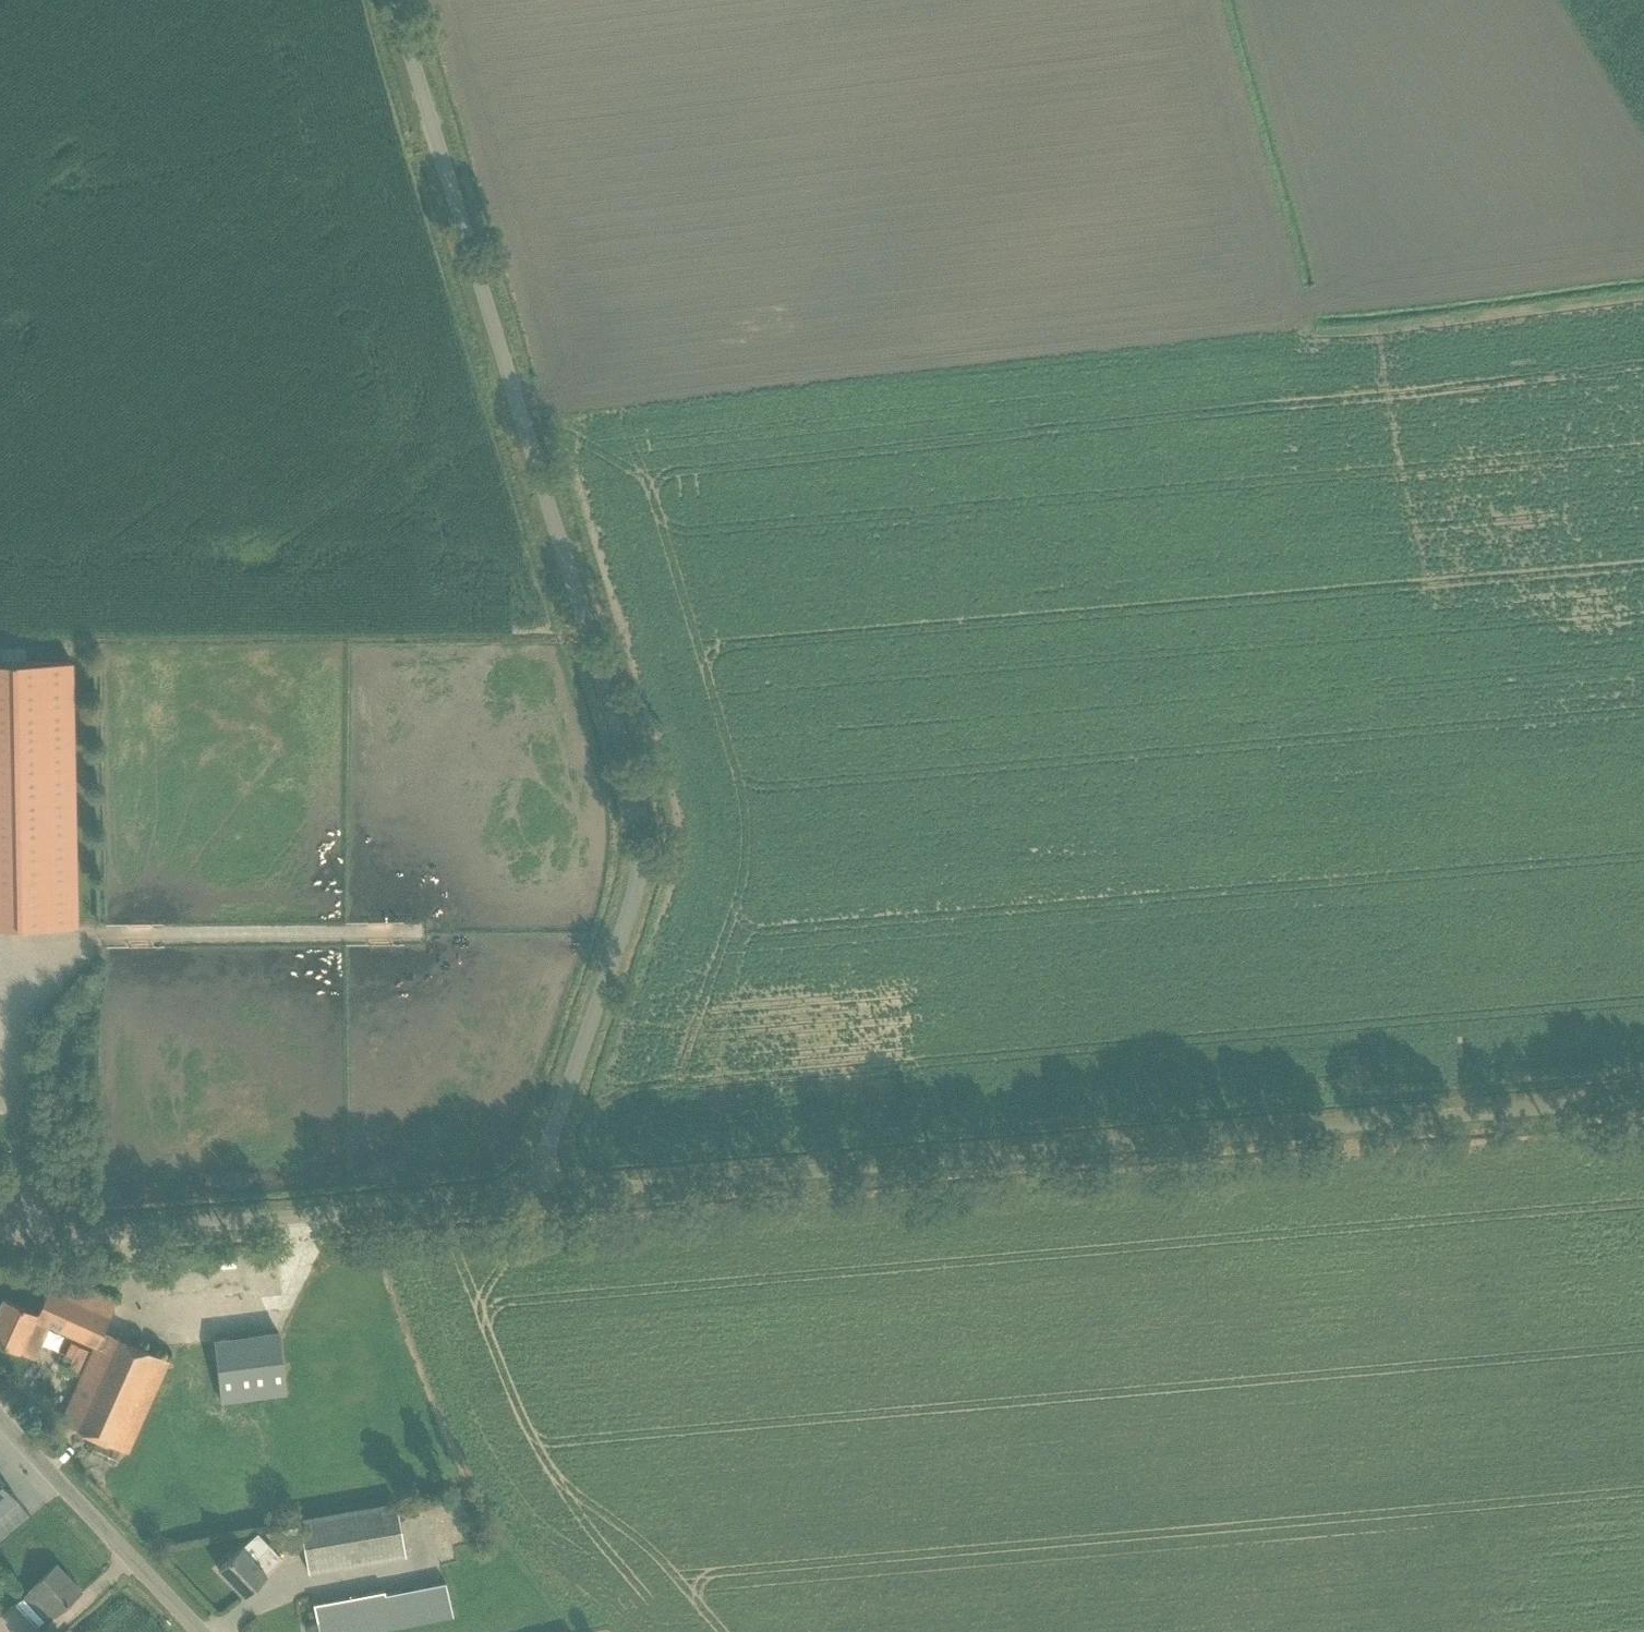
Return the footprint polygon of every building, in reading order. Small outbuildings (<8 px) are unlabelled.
[(80,928),(80,665),(0,665),(0,928),(80,928)] [(60,1422),(127,1452),(168,1361),(102,1330),(116,1299),(55,1272),(37,1312),(3,1297),(0,1303),(0,1342),(34,1358),(50,1325),(95,1345),(60,1422)] [(285,1393),(278,1333),(213,1340),(220,1401),(285,1393)] [(76,1374),(86,1350),(70,1343),(59,1367),(76,1374)] [(28,1513),(0,1480),(0,1536),(28,1513)] [(395,1502),(298,1518),(308,1572),(366,1562),(404,1555),(395,1502)] [(257,1532),(241,1547),(218,1569),(242,1595),(281,1558),(269,1545),(257,1532)] [(56,1564),(13,1604),(34,1627),(46,1617),(49,1620),(80,1591),(56,1564)] [(451,1618),(447,1595),(444,1583),(383,1594),(382,1590),(311,1604),(315,1622),(310,1623),(307,1627),(308,1631),(376,1631),(451,1618)]
